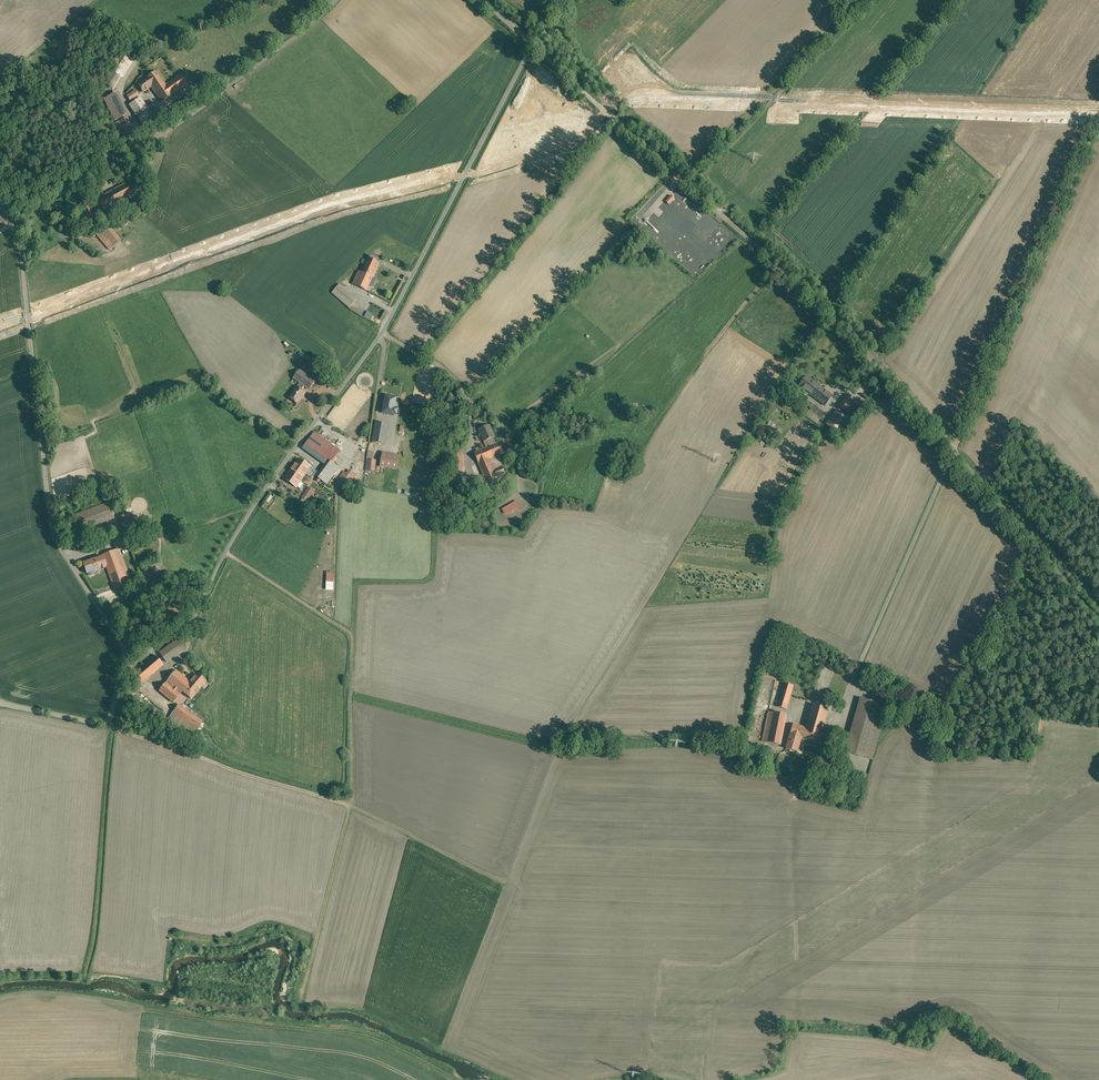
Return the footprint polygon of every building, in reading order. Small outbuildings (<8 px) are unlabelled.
[(180,74),(166,84),(157,70),(138,83),(143,90),(151,85),(162,101),(186,84),(180,74)] [(136,90),(126,96),(130,101),(139,95),(136,90)] [(104,99),(114,120),(128,114),(117,92),(104,99)] [(154,116),(140,97),(129,105),(143,124),(154,116)] [(127,118),(117,123),(122,134),(132,130),(127,118)] [(131,196),(125,185),(97,200),(103,211),(131,196)] [(672,196),(666,202),(669,205),(674,199),(672,196)] [(91,202),(80,204),(82,222),(93,221),(91,202)] [(125,214),(119,217),(124,226),(129,222),(125,214)] [(106,225),(96,234),(110,250),(120,241),(106,225)] [(703,230),(700,237),(706,240),(709,234),(703,230)] [(367,285),(379,258),(365,251),(352,279),(367,285)] [(331,288),(349,303),(357,294),(339,278),(331,288)] [(387,304),(370,296),(362,312),(379,320),(387,304)] [(315,382),(300,371),(294,379),(308,390),(315,382)] [(832,397),(806,377),(799,386),(826,406),(832,397)] [(305,393),(298,388),(289,400),(296,405),(305,393)] [(861,405),(847,395),(839,407),(852,417),(861,405)] [(396,398),(387,397),(384,414),(394,415),(396,398)] [(838,434),(850,420),(838,410),(826,424),(838,434)] [(388,425),(376,423),(373,443),(385,445),(388,425)] [(478,430),(486,448),(495,444),(493,439),(495,438),(490,425),(478,430)] [(303,449),(324,465),(315,478),(326,486),(339,469),(331,463),(341,450),(316,431),(303,449)] [(502,455),(497,443),(495,444),(486,448),(474,453),(486,483),(506,475),(498,457),(502,455)] [(507,443),(499,446),(503,454),(510,450),(507,443)] [(463,451),(452,453),(456,479),(466,478),(463,451)] [(374,453),(368,452),(365,471),(375,472),(376,461),(373,461),(374,453)] [(400,456),(382,453),(380,468),(397,471),(400,456)] [(311,468),(297,458),(282,479),(296,489),(311,468)] [(347,474),(344,471),(335,484),(345,491),(356,475),(349,470),(347,474)] [(315,492),(309,487),(301,498),(307,502),(315,492)] [(516,501),(502,509),(505,515),(519,507),(516,501)] [(81,530),(113,517),(108,503),(76,515),(81,530)] [(127,514),(119,518),(126,538),(135,534),(127,514)] [(125,548),(82,563),(86,575),(107,567),(115,588),(125,585),(122,575),(133,571),(125,548)] [(184,649),(177,640),(159,653),(166,662),(184,649)] [(139,685),(163,665),(155,656),(131,676),(139,685)] [(189,681),(176,670),(166,682),(179,693),(189,681)] [(191,699),(206,682),(197,674),(182,691),(191,699)] [(785,679),(775,675),(768,698),(777,701),(785,679)] [(165,682),(159,690),(173,702),(180,695),(165,682)] [(874,699),(853,693),(835,746),(857,753),(874,699)] [(821,706),(804,700),(794,732),(811,737),(821,706)] [(178,704),(169,717),(192,734),(202,721),(178,704)] [(777,709),(759,704),(751,733),(769,738),(777,709)] [(788,748),(795,722),(783,718),(775,745),(788,748)] [(822,774),(804,768),(800,779),(818,786),(822,774)]
